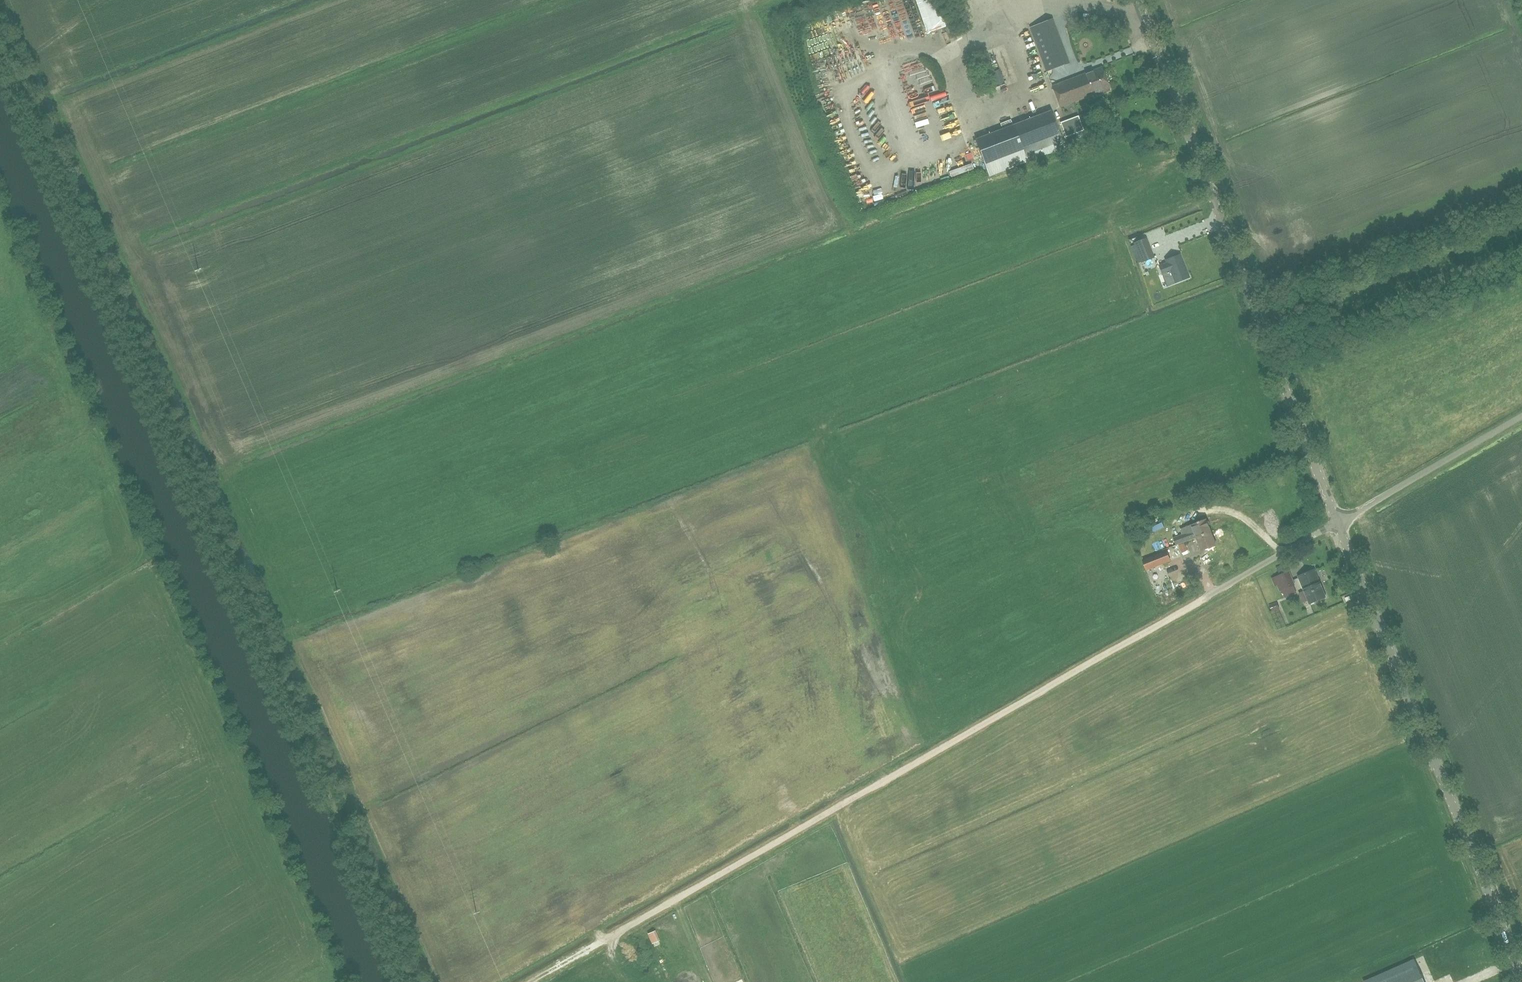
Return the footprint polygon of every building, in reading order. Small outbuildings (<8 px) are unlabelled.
[(893,0),(896,11),(902,10),(900,0),(894,0),(893,0)] [(931,33),(949,27),(941,0),(920,0),(931,33)] [(849,10),(844,13),(848,20),(853,18),(849,10)] [(1066,63),(1050,21),(1029,28),(1046,71),(1066,63)] [(835,25),(838,34),(848,31),(845,22),(835,25)] [(869,63),(883,61),(882,53),(868,56),(869,63)] [(1062,82),(1052,86),(1060,106),(1093,94),(1110,88),(1108,83),(1102,67),(1092,71),(1062,82)] [(997,87),(1005,84),(999,70),(992,72),(997,87)] [(847,73),(822,82),(824,88),(850,79),(847,73)] [(1065,147),(1062,142),(1051,110),(1012,125),(1010,119),(1000,123),(1002,129),(975,139),(989,176),(1065,147)] [(1078,116),(1060,123),(1065,137),(1084,131),(1078,116)] [(1147,237),(1135,242),(1132,243),(1140,263),(1154,257),(1147,237)] [(1175,283),(1189,277),(1180,254),(1166,260),(1167,263),(1159,266),(1162,274),(1170,271),(1172,275),(1174,275),(1176,281),(1174,282),(1175,283)] [(1206,519),(1192,525),(1181,529),(1183,534),(1173,538),(1176,545),(1197,538),(1211,532),(1206,519)] [(1156,527),(1157,533),(1169,529),(1168,524),(1156,527)] [(1211,532),(1197,538),(1202,551),(1216,545),(1211,532)] [(1167,551),(1144,560),(1147,569),(1171,560),(1167,551)] [(1310,604),(1326,597),(1314,570),(1298,576),(1310,604)] [(1295,585),(1289,571),(1272,578),(1275,586),(1277,585),(1279,592),(1282,590),(1285,598),(1297,594),(1294,586),(1295,585)] [(1272,612),(1280,609),(1277,603),(1275,604),(1274,603),(1269,605),(1272,612)] [(656,943),(663,940),(658,929),(651,932),(656,943)]
